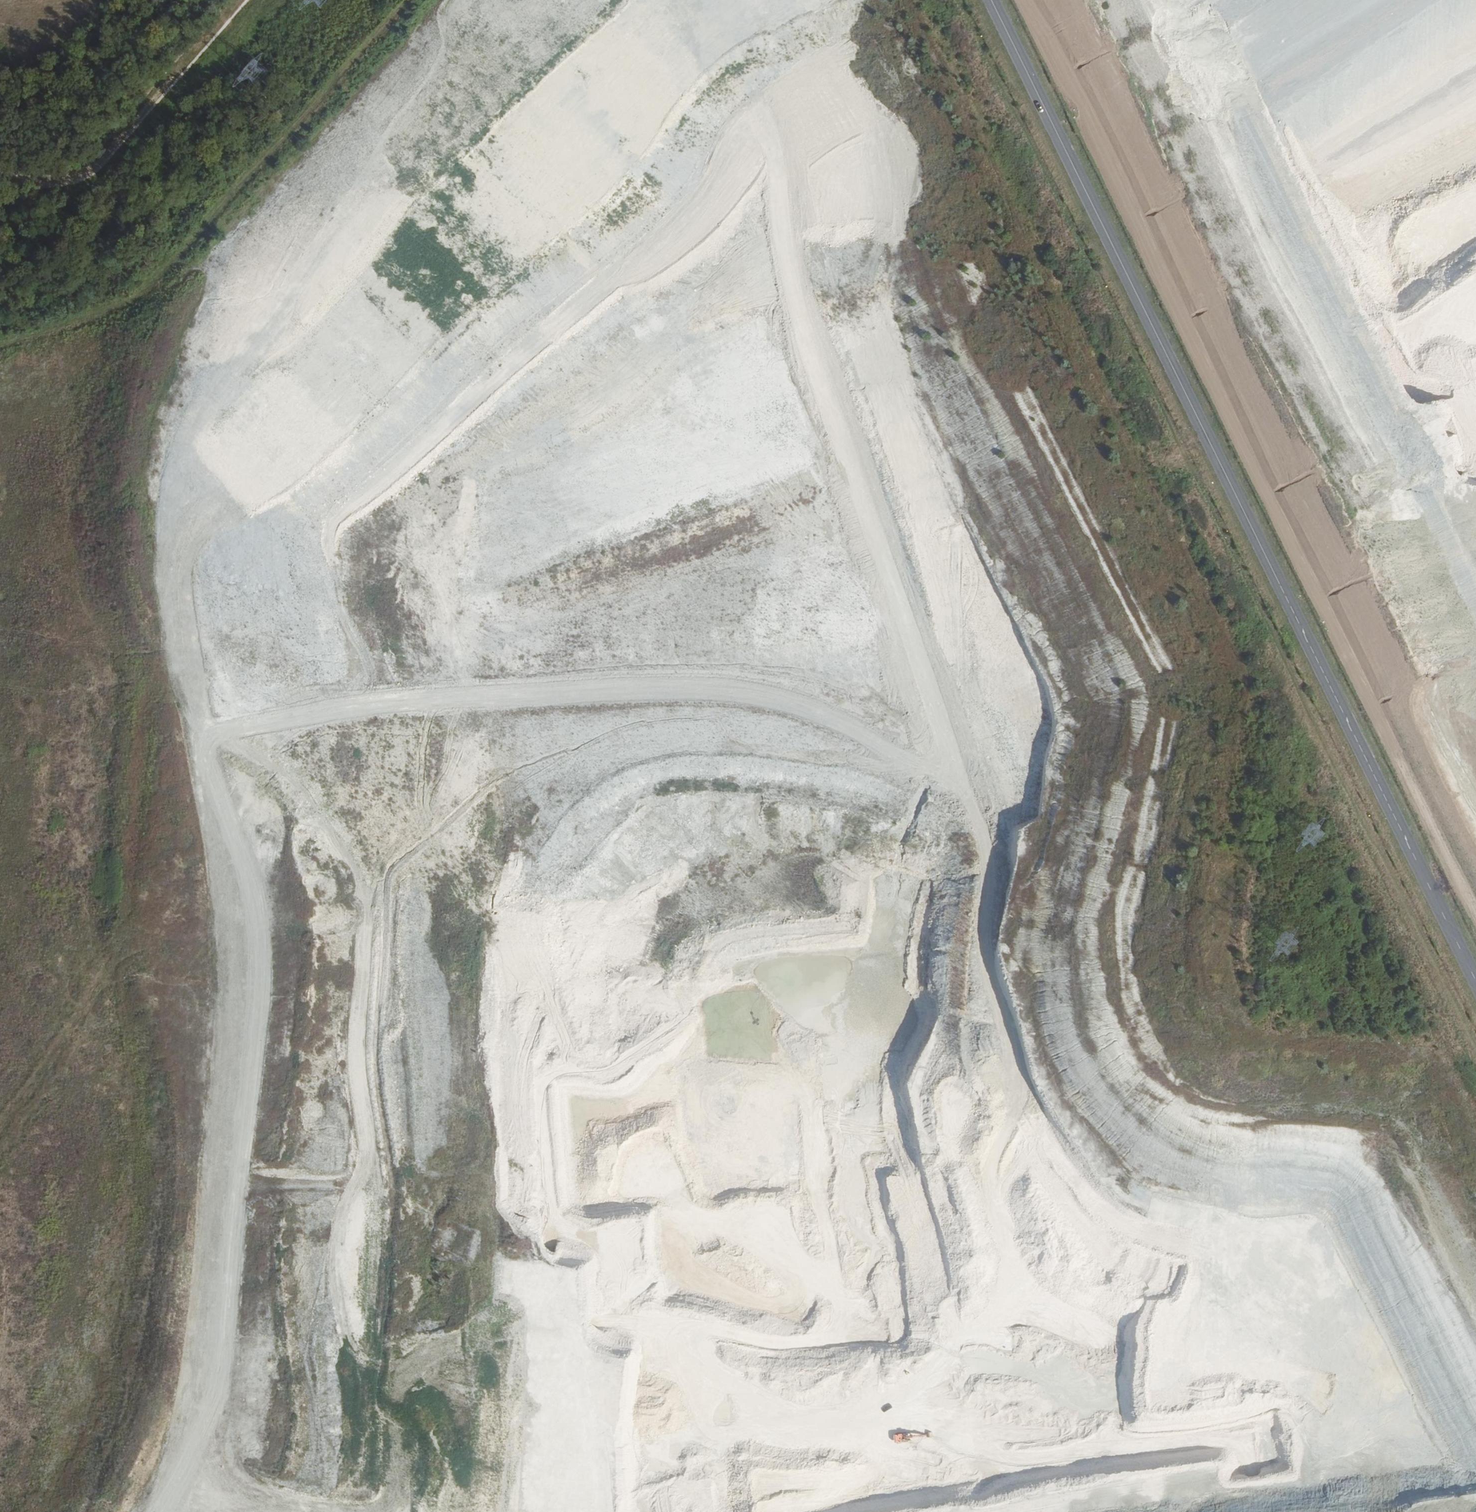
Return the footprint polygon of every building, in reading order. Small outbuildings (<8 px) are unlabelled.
[(1005,1049),(998,1053),(1004,1064),(1011,1060),(1005,1049)]
